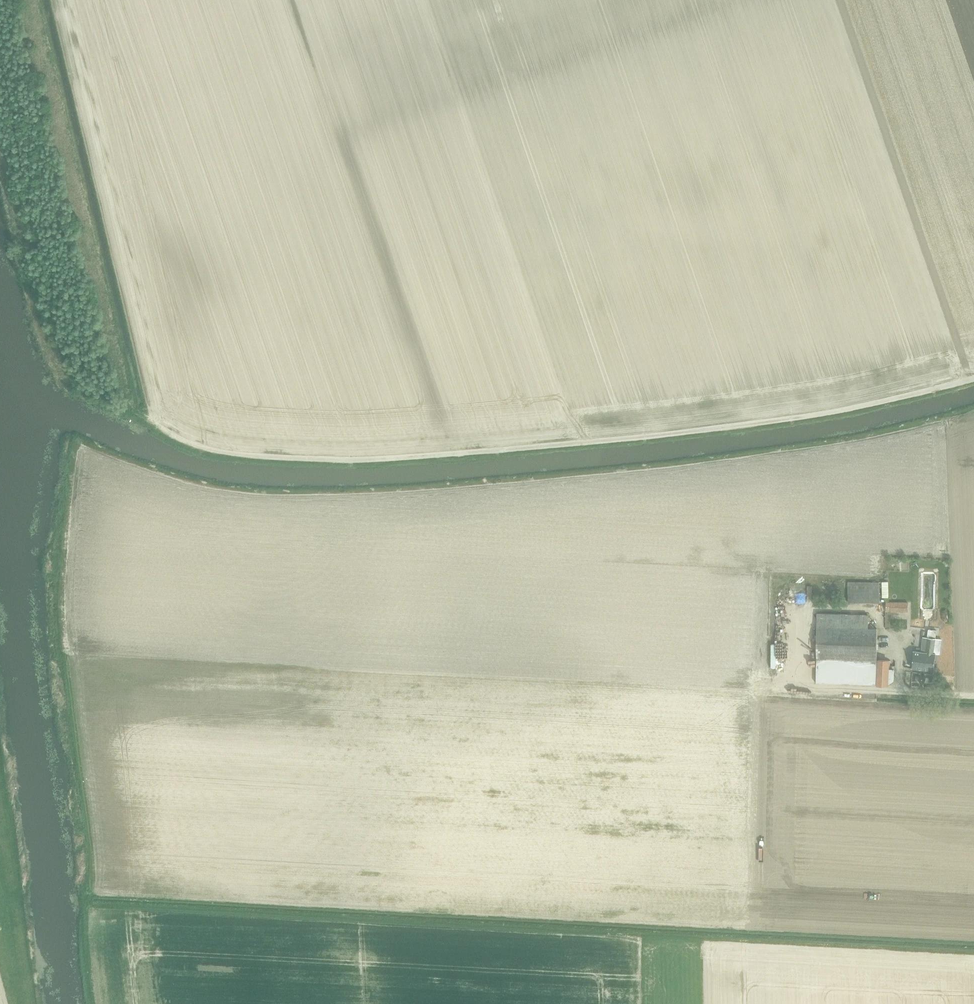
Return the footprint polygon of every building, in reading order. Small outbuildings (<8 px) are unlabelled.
[(885,619),(908,620),(908,610),(885,609),(885,619)] [(876,685),(876,675),(878,629),(869,629),(870,615),(818,614),(816,683),(876,685)] [(934,671),(935,661),(936,654),(934,653),(936,631),(929,630),(926,649),(922,649),(922,652),(914,651),(912,668),(934,671)] [(887,685),(887,675),(888,661),(879,661),(878,685),(887,685)]
